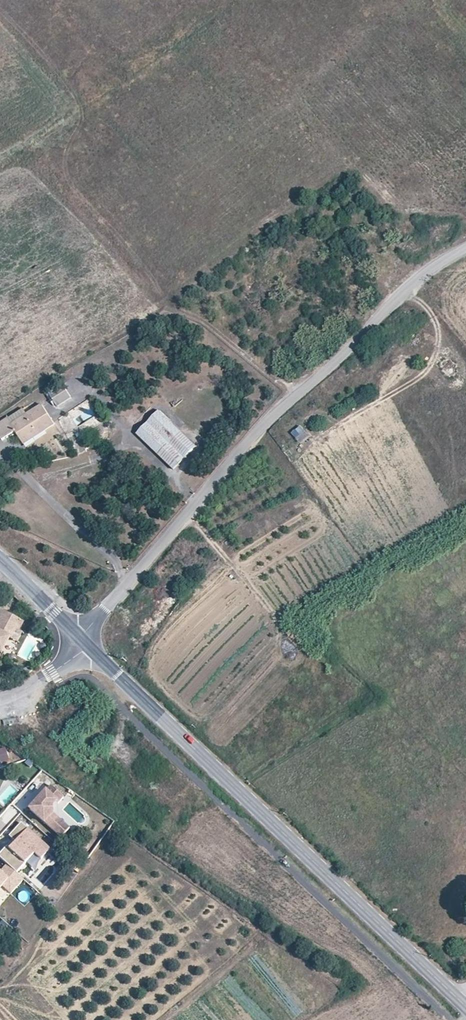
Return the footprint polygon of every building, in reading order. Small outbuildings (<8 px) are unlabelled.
[(71,398),(62,384),(49,393),(58,407),(71,398)] [(42,405),(27,414),(12,424),(8,418),(0,423),(0,437),(2,441),(16,432),(24,445),(55,425),(42,405)] [(12,424),(27,414),(23,408),(8,418),(12,424)] [(197,448),(158,410),(135,433),(172,472),(197,448)] [(290,434),(300,444),(309,436),(299,425),(290,434)] [(23,623),(1,612),(0,614),(0,648),(7,635),(10,637),(12,638),(16,630),(18,631),(23,623)] [(17,640),(21,633),(18,631),(16,630),(12,638),(17,640)] [(10,637),(7,635),(0,648),(0,653),(2,654),(10,637)] [(9,761),(6,747),(0,748),(0,763),(9,761)] [(53,807),(58,801),(59,803),(64,798),(51,787),(47,791),(46,791),(28,811),(43,824),(44,823),(60,838),(69,828),(59,819),(53,813),(54,812),(53,807)] [(50,850),(21,823),(9,837),(13,840),(15,842),(8,850),(25,864),(34,854),(41,860),(50,850)] [(8,850),(15,842),(13,840),(6,848),(8,850)] [(23,880),(7,865),(0,872),(0,888),(2,886),(10,894),(23,880)]
